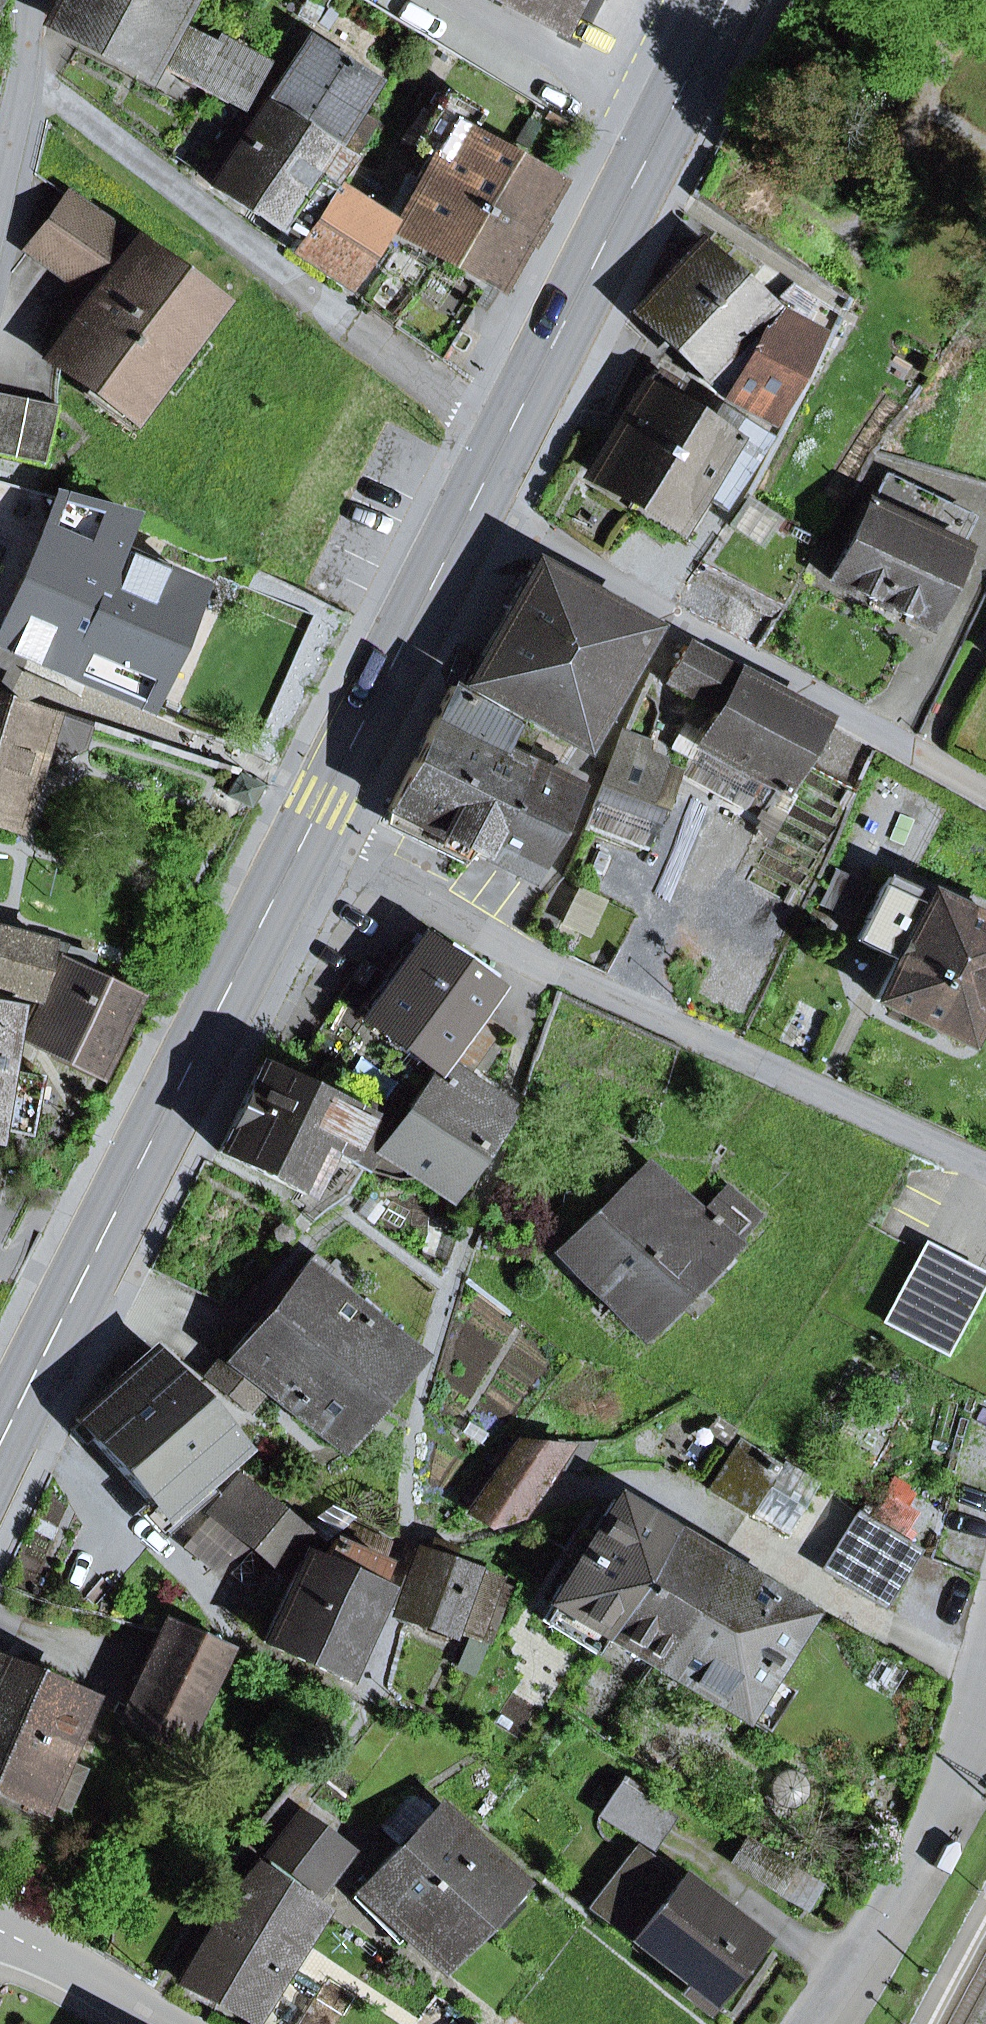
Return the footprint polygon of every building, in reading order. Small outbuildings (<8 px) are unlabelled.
[(50,18),(93,42),(117,0),(60,0),(50,18)] [(150,55),(168,23),(181,0),(117,0),(93,42),(141,69),(150,55)] [(576,0),(500,0),(560,30),(576,0)] [(168,23),(150,55),(191,78),(209,46),(168,23)] [(258,64),(214,38),(209,46),(191,78),(236,103),(258,64)] [(262,107),(327,149),(329,147),(373,80),(308,38),(262,107)] [(389,220),(389,221),(448,256),(509,154),(469,130),(480,112),(442,89),(408,145),(428,156),(415,178),(389,220)] [(329,186),(346,159),(329,147),(327,149),(262,107),(211,185),(273,226),(308,173),(329,186)] [(540,224),(530,218),(553,180),(509,154),(448,256),(492,282),(517,241),(526,247),(540,224)] [(295,240),(289,249),(343,285),(384,222),(329,186),(308,173),(273,226),(295,240)] [(381,215),(389,220),(415,178),(406,173),(381,215)] [(154,383),(213,303),(67,197),(29,249),(93,296),(49,357),(87,385),(113,404),(137,371),(154,383)] [(704,244),(638,313),(702,374),(764,309),(765,310),(769,305),(704,244)] [(765,310),(796,328),(813,299),(790,282),(769,305),(765,310)] [(702,374),(717,390),(762,416),(806,334),(796,328),(765,310),(764,309),(702,374)] [(81,393),(130,429),(160,388),(154,383),(137,371),(113,404),(87,385),(81,393)] [(654,371),(591,471),(635,499),(687,415),(667,402),(677,386),(654,371)] [(42,463),(54,405),(0,393),(0,454),(42,463)] [(703,499),(721,510),(767,436),(717,405),(704,425),(687,415),(635,499),(675,524),(701,483),(710,488),(703,499)] [(833,580),(922,623),(934,597),(954,555),(957,550),(950,546),(965,515),(883,476),(833,580)] [(53,494),(0,480),(0,523),(38,533),(53,494)] [(0,622),(0,648),(45,666),(88,568),(105,575),(134,508),(57,485),(53,494),(38,533),(0,622)] [(128,555),(117,581),(105,575),(88,568),(45,666),(139,708),(194,584),(128,555)] [(934,597),(946,603),(966,561),(954,555),(934,597)] [(465,683),(578,748),(648,628),(535,563),(465,683)] [(773,620),(733,601),(720,629),(760,648),(773,620)] [(681,774),(763,821),(820,720),(689,646),(668,682),(704,702),(710,691),(723,699),(681,774)] [(503,803),(496,799),(525,744),(531,733),(450,691),(388,810),(409,821),(403,831),(462,863),(469,850),(476,854),(503,803)] [(82,749),(92,722),(58,712),(44,718),(0,704),(0,824),(9,827),(32,757),(53,764),(82,749)] [(551,761),(552,759),(525,744),(496,799),(503,803),(476,854),(522,878),(570,787),(560,782),(567,769),(551,761)] [(647,850),(664,806),(648,800),(661,766),(616,749),(586,826),(647,850)] [(725,817),(684,891),(714,908),(756,834),(725,817)] [(819,904),(851,920),(868,885),(835,870),(819,904)] [(985,1010),(985,925),(886,877),(855,941),(895,961),(876,1000),(963,1043),(980,1008),(985,1011),(985,1010)] [(40,996),(59,959),(88,974),(92,955),(0,930),(0,985),(40,996)] [(433,1066),(440,1055),(472,1011),(496,977),(431,930),(367,1020),(433,1066)] [(99,1065),(134,997),(88,974),(59,959),(40,996),(25,1027),(58,1044),(99,1065)] [(0,1069),(12,1008),(0,1006),(0,1069)] [(444,1188),(493,1123),(501,1097),(467,1074),(498,1029),(472,1011),(440,1055),(444,1058),(400,1116),(378,1146),(431,1183),(437,1187),(444,1188)] [(92,1078),(99,1065),(58,1044),(52,1057),(92,1078)] [(305,1195),(302,1202),(327,1214),(351,1195),(363,1171),(386,1125),(365,1115),(260,1065),(219,1152),(305,1195)] [(0,1069),(0,1128),(27,1134),(38,1076),(0,1069)] [(431,1183),(378,1146),(400,1116),(371,1102),(365,1115),(386,1125),(363,1171),(386,1187),(394,1182),(431,1183)] [(644,1165),(558,1250),(636,1335),(731,1246),(755,1216),(726,1190),(702,1216),(644,1165)] [(884,1321),(943,1352),(980,1283),(922,1252),(884,1321)] [(329,1268),(312,1254),(264,1312),(368,1398),(405,1354),(339,1299),(357,1278),(335,1260),(329,1268)] [(267,1387),(332,1441),(368,1398),(264,1312),(228,1355),(224,1352),(203,1376),(246,1411),(267,1387)] [(241,1449),(154,1351),(75,1421),(148,1503),(162,1519),(202,1483),(241,1449)] [(563,1447),(516,1440),(468,1510),(487,1524),(515,1517),(548,1469),(577,1469),(595,1443),(563,1447)] [(738,1443),(708,1490),(746,1513),(776,1467),(738,1443)] [(216,1511),(254,1543),(279,1512),(281,1510),(243,1478),(216,1511)] [(753,1512),(772,1525),(794,1493),(775,1480),(753,1512)] [(202,1483),(162,1519),(148,1503),(135,1514),(157,1539),(210,1492),(202,1483)] [(606,1637),(670,1534),(614,1500),(540,1620),(593,1652),(603,1635),(606,1637)] [(212,1568),(254,1543),(216,1511),(186,1546),(212,1568)] [(283,1566),(308,1536),(279,1512),(254,1543),(283,1566)] [(831,1573),(882,1604),(914,1552),(863,1521),(831,1573)] [(331,1540),(382,1564),(391,1542),(353,1522),(331,1540)] [(653,1666),(717,1563),(670,1534),(606,1637),(653,1666)] [(428,1553),(417,1548),(393,1607),(447,1629),(465,1586),(499,1600),(505,1585),(450,1562),(455,1548),(433,1539),(428,1553)] [(304,1554),(264,1641),(340,1677),(381,1590),(372,1586),(382,1564),(331,1540),(321,1562),(304,1554)] [(762,1677),(801,1614),(717,1563),(653,1666),(737,1717),(762,1677)] [(121,1719),(178,1746),(226,1646),(169,1619),(121,1719)] [(84,1700),(0,1665),(0,1794),(37,1810),(40,1802),(58,1759),(84,1700)] [(737,1717),(761,1732),(786,1692),(762,1677),(737,1717)] [(40,1802),(63,1812),(82,1769),(58,1759),(40,1802)] [(600,1814),(652,1847),(670,1819),(618,1786),(600,1814)] [(513,1885),(434,1809),(398,1848),(477,1923),(513,1885)] [(309,1890),(338,1850),(295,1818),(266,1857),(309,1890)] [(779,1894),(796,1868),(746,1836),(729,1862),(779,1894)] [(407,1928),(441,1960),(477,1923),(398,1848),(362,1885),(379,1900),(367,1913),(396,1940),(407,1928)] [(679,1878),(670,1889),(628,1856),(588,1907),(711,2002),(759,1941),(679,1878)] [(246,2019),(317,1908),(256,1866),(231,1893),(179,1979),(246,2019)] [(796,1868),(779,1894),(806,1911),(823,1885),(796,1868)] [(367,1913),(379,1900),(362,1885),(350,1897),(367,1913)]
